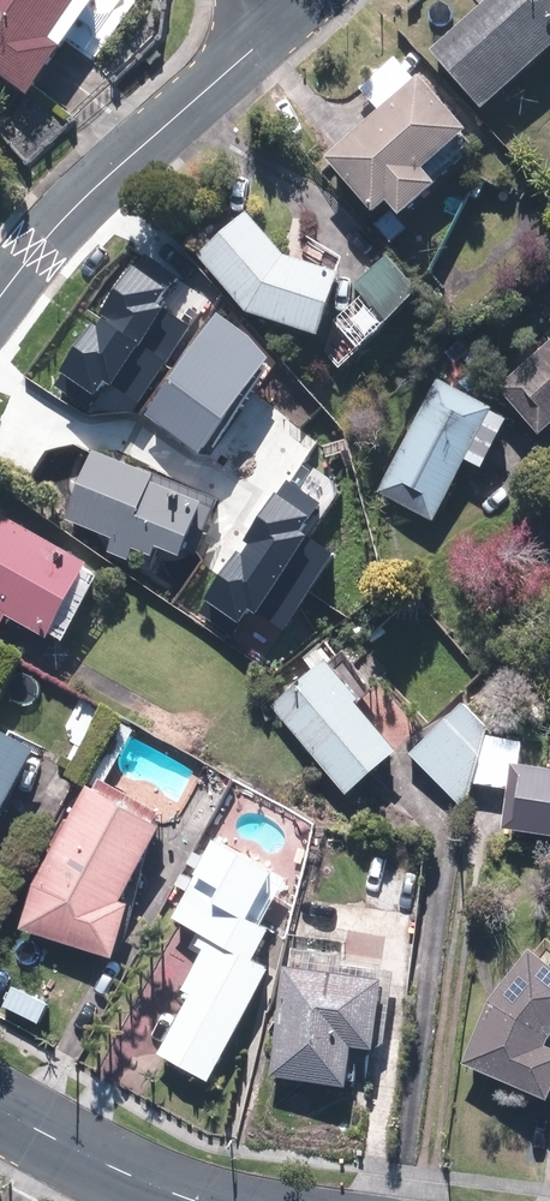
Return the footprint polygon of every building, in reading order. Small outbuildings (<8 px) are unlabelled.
[(31,95),(58,54),(48,47),(80,0),(0,0),(0,75),(31,95)] [(483,113),(549,54),(549,0),(495,0),(432,55),(483,113)] [(384,114),(328,163),(374,216),(388,205),(400,219),(433,190),(421,176),(466,138),(420,84),(415,88),(394,63),(363,90),(384,114)] [(247,218),(197,260),(246,316),(317,342),(340,278),(282,258),(247,218)] [(85,330),(51,383),(86,406),(102,381),(137,403),(187,326),(152,303),(173,272),(139,250),(92,322),(97,326),(91,334),(85,330)] [(330,327),(358,355),(417,295),(388,261),(356,287),(354,289),(364,300),(330,327)] [(146,413),(201,452),(267,360),(249,335),(216,313),(146,413)] [(540,438),(549,429),(549,347),(499,392),(540,438)] [(378,494),(433,523),(491,413),(436,384),(378,494)] [(97,457),(68,521),(115,542),(110,553),(128,561),(133,550),(154,559),(159,548),(178,557),(200,510),(150,488),(153,482),(97,457)] [(238,549),(197,612),(232,635),(248,610),(281,631),(332,553),(299,531),(318,502),(285,480),(245,542),(250,545),(244,554),(238,549)] [(0,519),(0,626),(5,616),(49,641),(90,570),(0,519)] [(324,667),(273,710),(346,797),(394,756),(355,708),(357,706),(324,667)] [(410,753),(457,805),(468,795),(484,725),(462,703),(410,753)] [(36,755),(0,736),(0,820),(36,755)] [(504,832),(549,839),(549,775),(514,770),(504,832)] [(161,830),(88,791),(34,889),(21,931),(111,960),(129,908),(121,904),(161,830)] [(285,882),(214,844),(172,922),(196,935),(189,949),(203,957),(183,993),(190,997),(159,1053),(210,1081),(269,973),(253,965),(269,935),(259,930),(285,882)] [(531,955),(489,1006),(463,1067),(546,1102),(549,1093),(549,1052),(545,1050),(549,1040),(549,970),(531,955)] [(381,983),(285,971),(272,1077),(346,1086),(351,1049),(372,1052),(381,983)]
